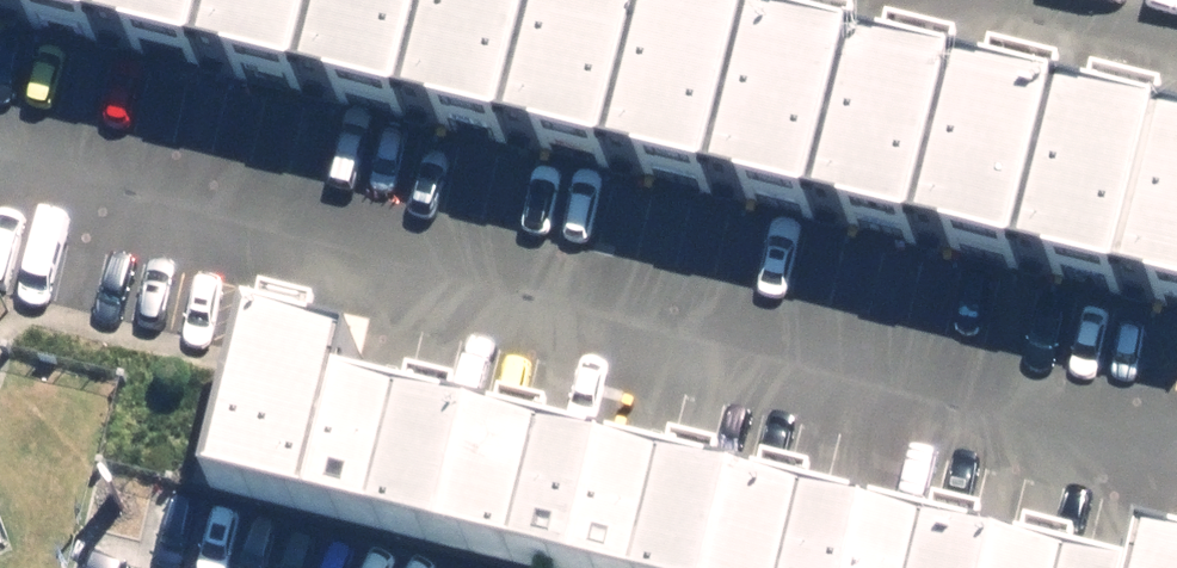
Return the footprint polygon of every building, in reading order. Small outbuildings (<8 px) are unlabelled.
[(0,3),(0,36),(94,59),(108,0),(1,0),(0,3)] [(94,59),(195,84),(215,0),(108,0),(94,59)] [(195,84),(296,108),(323,0),(215,0),(195,84)] [(296,108),(397,133),(430,0),(323,0),(296,108)] [(397,133),(499,158),(537,0),(430,0),(397,133)] [(598,0),(537,0),(499,158),(600,182),(642,11),(598,0)] [(743,35),(642,11),(600,182),(701,207),(743,35)] [(844,60),(743,35),(701,207),(802,232),(844,60)] [(946,84),(844,60),(802,232),(903,256),(946,84)] [(1047,109),(946,84),(903,256),(1005,281),(1047,109)] [(1148,134),(1047,109),(1005,281),(1106,306),(1148,134)] [(1148,134),(1106,306),(1176,323),(1176,141),(1148,134)] [(339,358),(233,333),(195,489),(299,516),(329,397),(339,358)] [(462,430),(329,397),(299,516),(432,549),(462,430)] [(462,430),(432,549),(507,567),(569,567),(596,463),(462,430)] [(596,463),(569,567),(711,567),(729,497),(596,463)] [(729,497),(711,567),(853,567),(863,530),(729,497)] [(863,530),(853,567),(995,567),(997,563),(863,530)]
